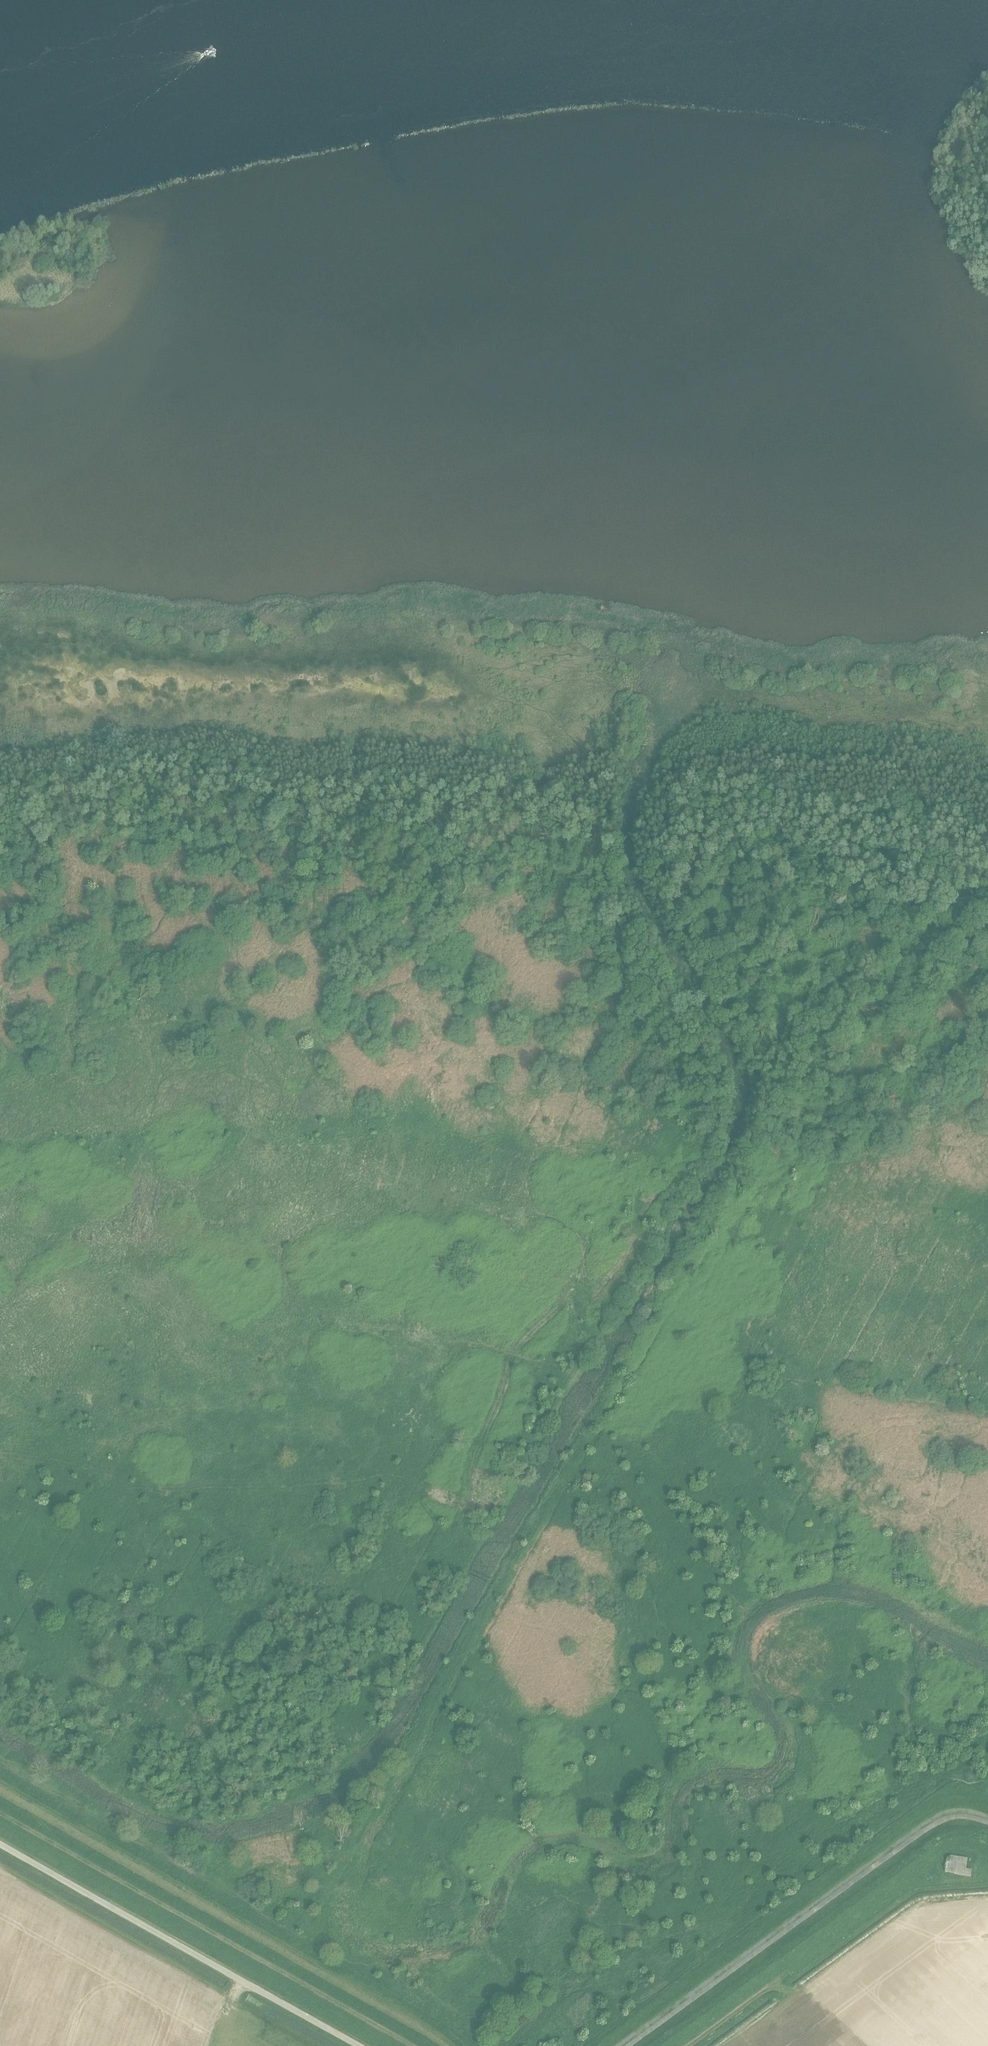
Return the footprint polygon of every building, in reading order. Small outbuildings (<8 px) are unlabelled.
[(43,1877),(40,1882),(47,1886),(50,1881),(43,1877)] [(67,1899),(64,1904),(73,1909),(76,1904),(67,1899)] [(117,1927),(127,1932),(129,1927),(119,1922),(117,1927)] [(87,1930),(84,1936),(101,1942),(103,1936),(87,1930)]
